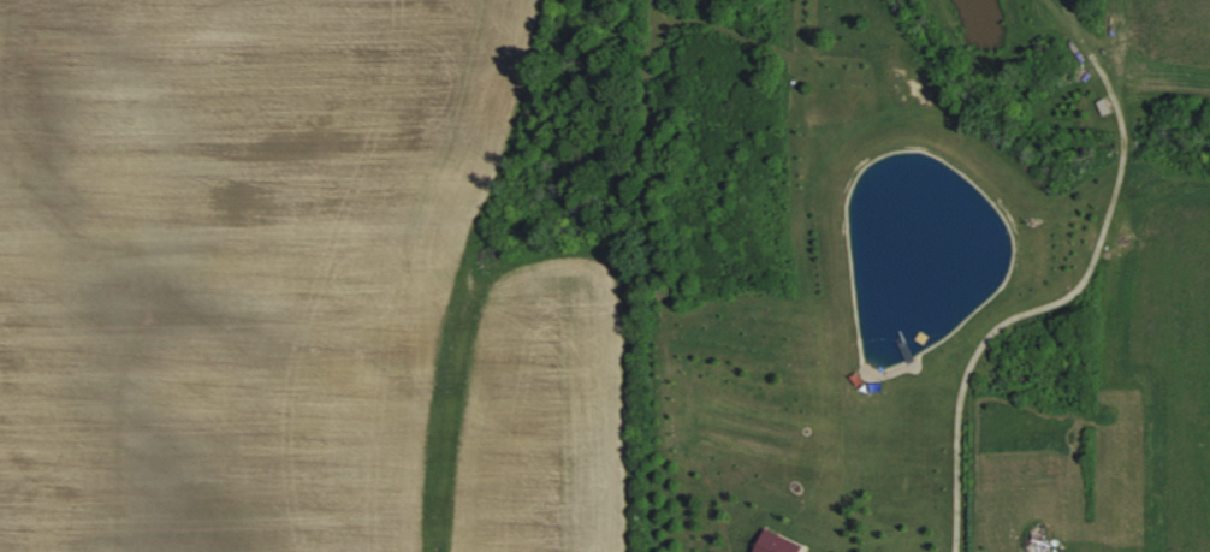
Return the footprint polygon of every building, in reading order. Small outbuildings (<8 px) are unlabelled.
[(804,545),(768,526),(753,551),(800,551),(804,545)]
